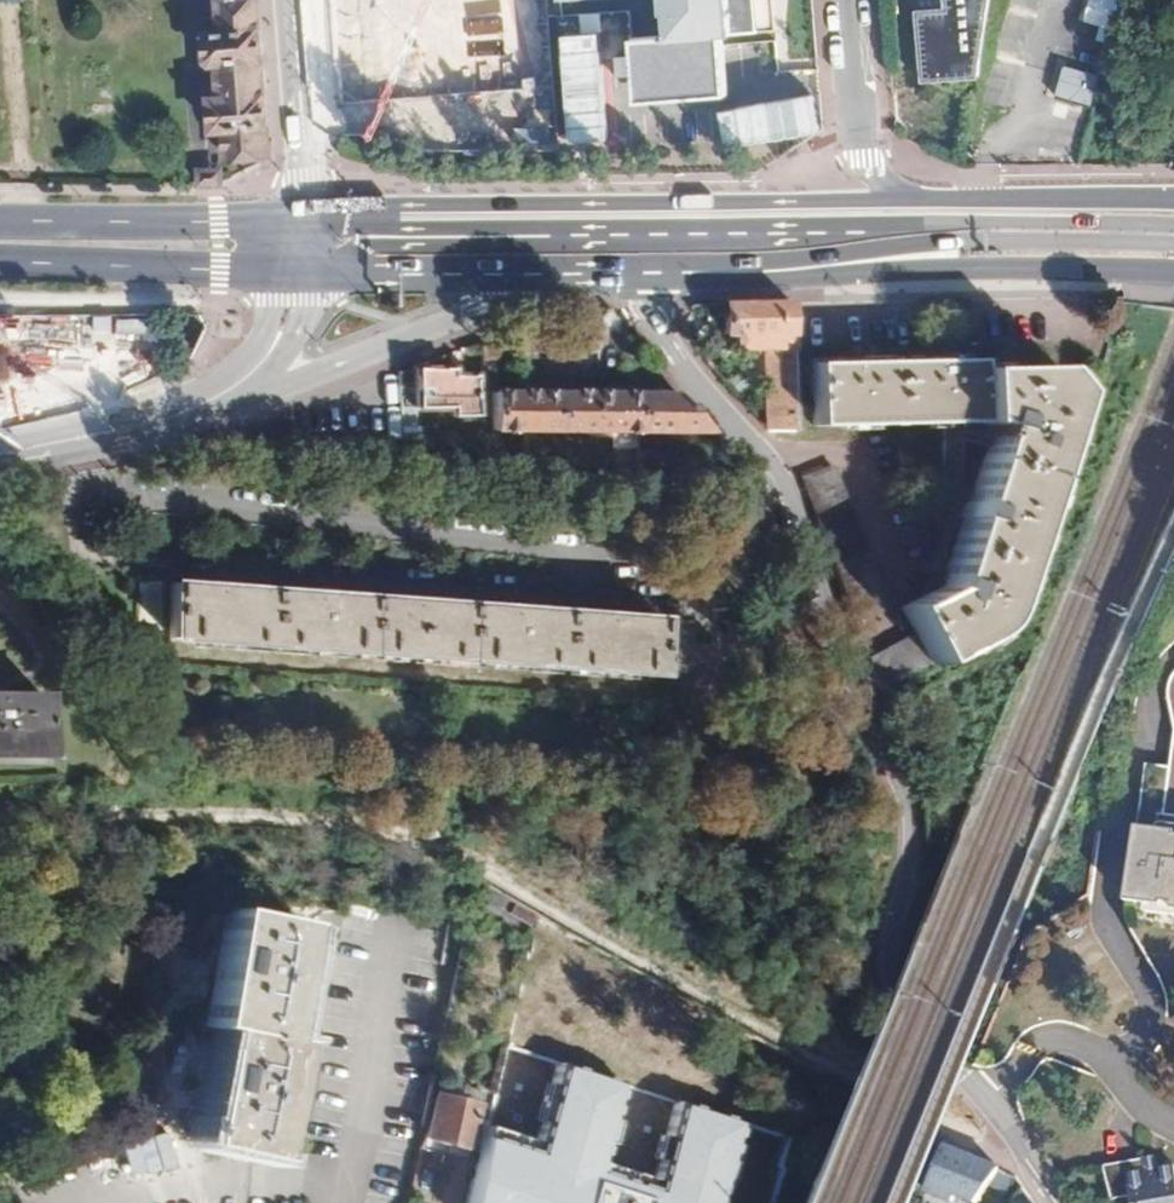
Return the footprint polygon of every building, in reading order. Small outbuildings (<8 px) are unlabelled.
[(223,73),(226,115),(217,116),(219,144),(229,143),(231,163),(270,160),(256,0),(217,0),(221,44),(211,44),(213,74),(223,73)] [(675,38),(644,42),(650,97),(724,89),(718,34),(775,28),(772,0),(671,0),(675,38)] [(942,12),(911,14),(917,86),(977,81),(989,0),(941,0),(942,12)] [(1094,110),(1103,78),(1067,69),(1059,100),(1094,110)] [(793,302),(707,304),(707,335),(721,335),(721,349),(764,349),(764,430),(766,433),(792,432),(793,302)] [(0,355),(0,381),(4,417),(134,402),(127,341),(0,355)] [(497,351),(481,351),(480,385),(497,385),(497,351)] [(967,504),(964,503),(959,518),(963,519),(940,590),(901,609),(913,638),(866,661),(873,678),(880,688),(972,644),(994,622),(998,616),(1001,606),(1052,451),(1070,393),(1051,368),(974,370),(975,361),(811,364),(811,428),(986,425),(983,435),(989,437),(967,504)] [(449,370),(416,369),(415,410),(449,410),(448,419),(473,420),(474,380),(449,380),(449,370)] [(677,393),(489,391),(489,429),(510,429),(510,438),(521,438),(521,430),(631,433),(631,477),(642,478),(642,433),(710,433),(694,414),(677,393)] [(498,441),(479,441),(478,459),(507,462),(527,465),(527,446),(498,445),(498,441)] [(829,468),(798,480),(829,565),(851,622),(884,609),(829,468)] [(168,584),(140,579),(126,657),(154,662),(168,584)] [(656,618),(173,581),(169,638),(652,674),(656,618)] [(936,696),(930,685),(906,696),(911,707),(936,696)] [(0,695),(0,757),(41,758),(42,696),(0,695)] [(1135,831),(1125,904),(1160,910),(1161,906),(1172,907),(1172,914),(1173,915),(1173,839),(1166,838),(1166,834),(1135,831)] [(204,1023),(219,1027),(200,1121),(195,1120),(192,1133),(196,1134),(194,1144),(266,1159),(291,1040),(277,1037),(299,922),(229,907),(204,1023)] [(559,1066),(538,1134),(492,1119),(472,1202),(726,1202),(749,1124),(690,1107),(666,1186),(594,1165),(618,1084),(559,1066)] [(474,1103),(435,1094),(425,1138),(464,1147),(474,1103)] [(1002,1166),(946,1144),(929,1186),(958,1196),(961,1190),(983,1199),(1002,1166)] [(1157,1159),(1145,1162),(1149,1182),(1161,1179),(1160,1173),(1157,1159)] [(1160,1173),(1161,1179),(1149,1182),(1145,1162),(1105,1171),(1112,1202),(1122,1202),(1130,1201),(1130,1202),(1173,1202),(1173,1170),(1160,1173)]
